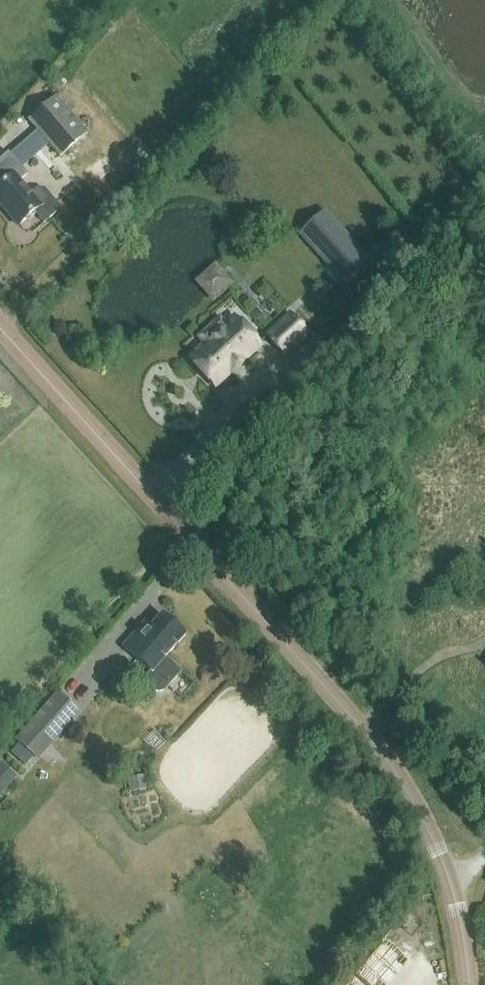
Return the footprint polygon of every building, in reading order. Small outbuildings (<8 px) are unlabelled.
[(60,156),(87,133),(56,96),(29,120),(60,156)] [(0,186),(0,204),(18,225),(34,212),(43,223),(56,212),(57,205),(44,190),(37,189),(30,194),(19,181),(27,174),(8,153),(0,160),(0,182),(2,184),(0,186)] [(333,267),(346,282),(368,263),(344,235),(343,236),(331,222),(315,237),(338,262),(333,267)] [(218,300),(239,279),(220,259),(199,280),(218,300)] [(290,314),(267,336),(283,354),(307,333),(290,314)] [(190,359),(214,385),(259,345),(235,318),(225,327),(219,321),(204,335),(210,341),(190,359)] [(146,621),(145,620),(122,646),(151,672),(147,676),(146,680),(147,685),(154,691),(158,692),(163,691),(181,671),(165,658),(186,634),(162,613),(149,629),(144,624),(146,621)] [(80,713),(56,692),(14,740),(38,761),(80,713)] [(0,765),(0,786),(4,790),(17,776),(2,763),(0,765)] [(145,775),(128,778),(130,792),(147,789),(145,775)]
